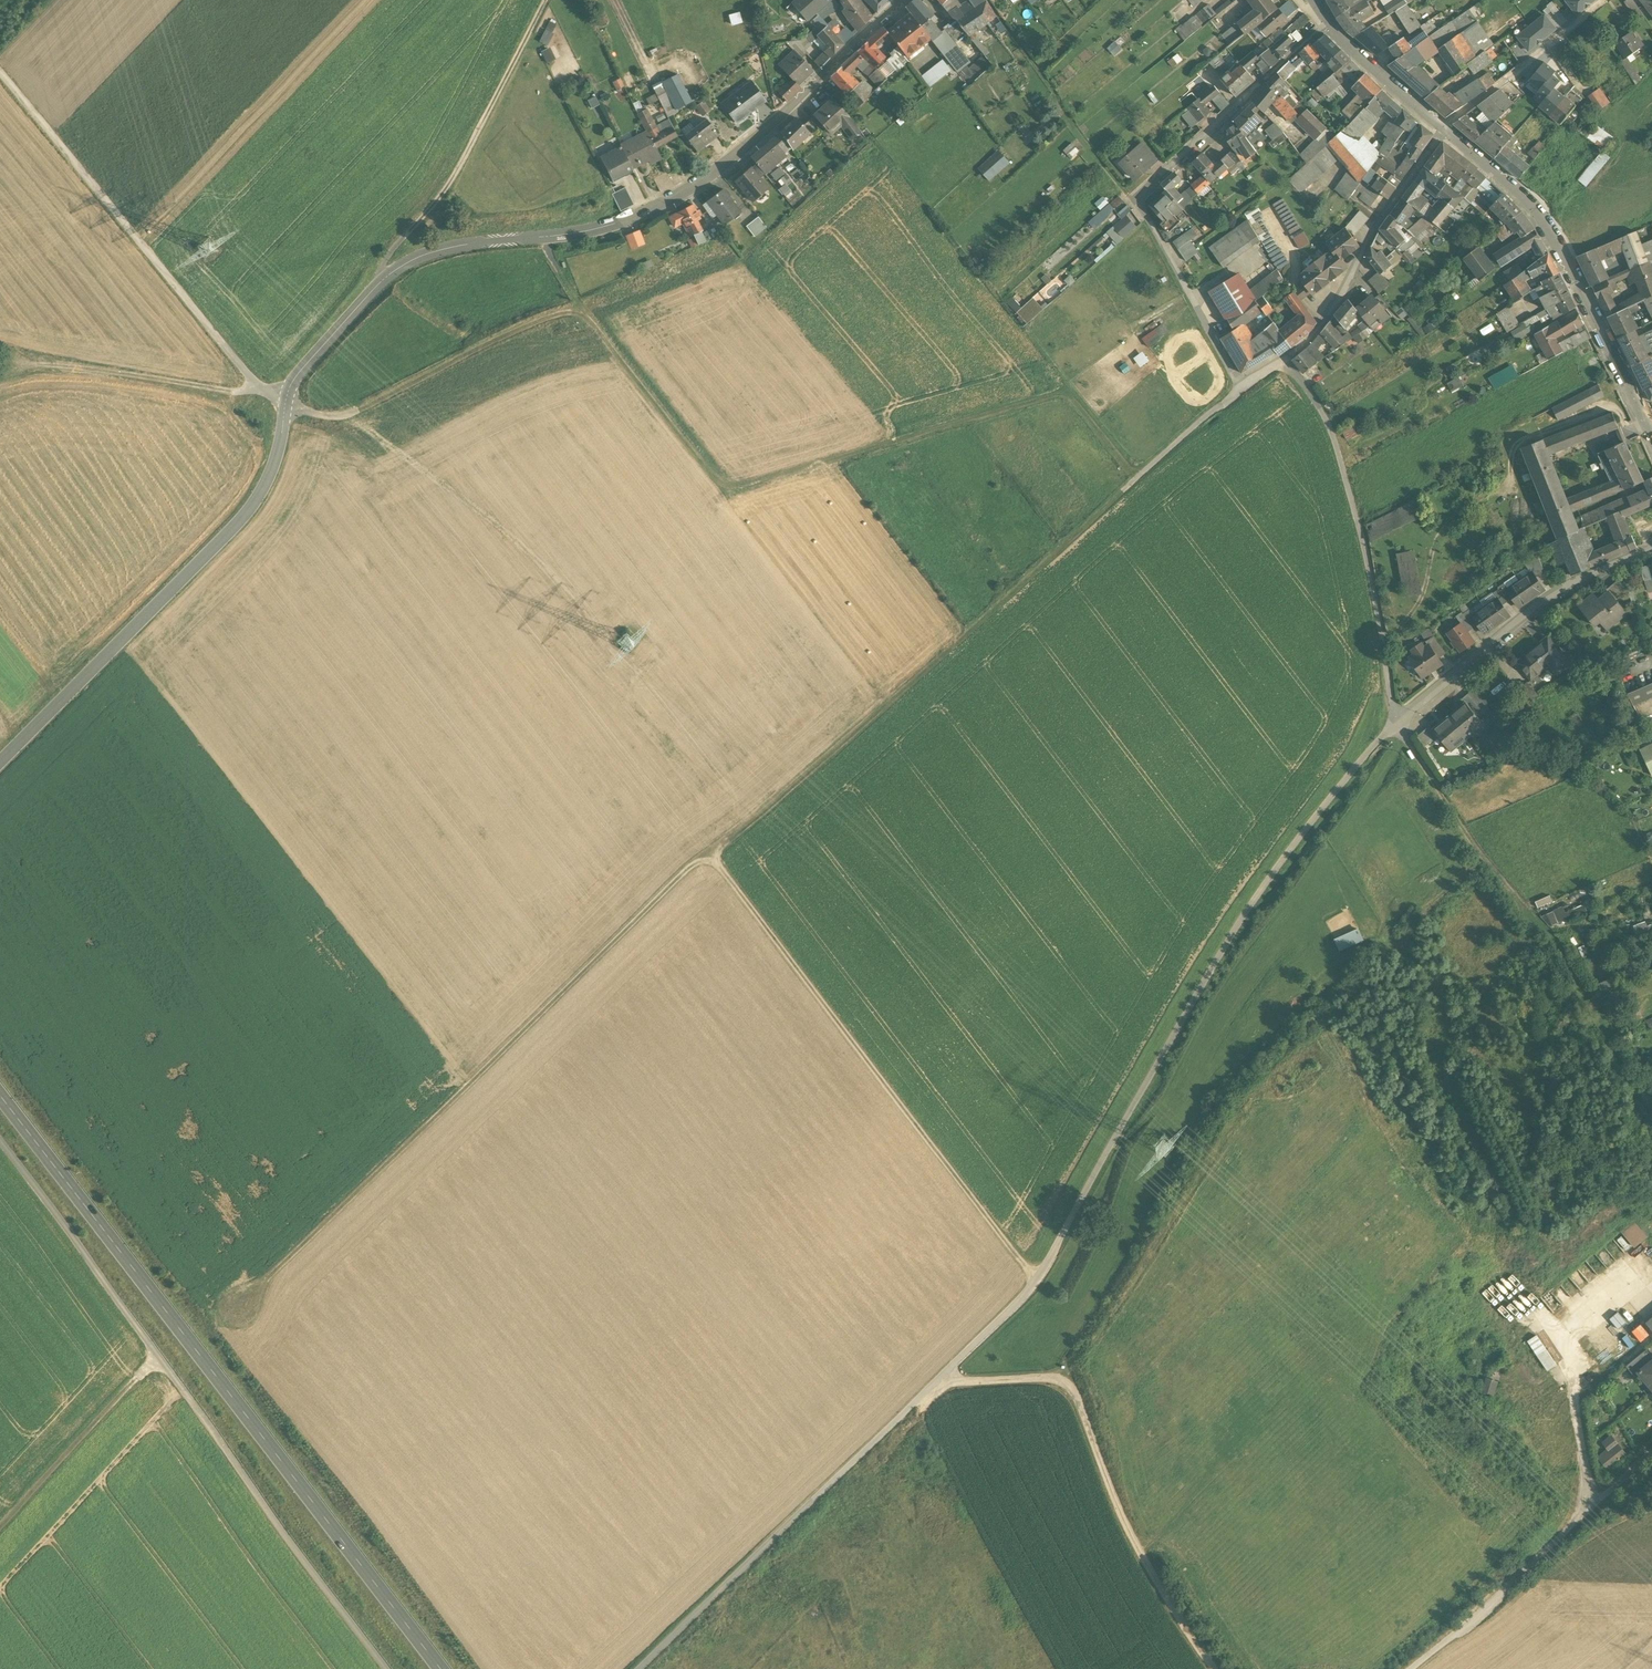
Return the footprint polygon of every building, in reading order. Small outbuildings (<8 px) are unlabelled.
[(792,2),(808,21),(832,0),(794,0),(792,2)] [(846,8),(842,11),(848,18),(863,7),(858,0),(839,0),(846,8)] [(877,13),(888,2),(887,0),(865,0),(877,13)] [(918,0),(914,0),(905,7),(921,27),(929,19),(933,16),(921,3),(918,0)] [(942,5),(946,10),(955,4),(952,0),(949,0),(943,5),(942,5)] [(986,0),(977,0),(980,4),(975,7),(976,9),(987,2),(986,0)] [(1257,9),(1240,23),(1246,34),(1256,26),(1266,19),(1277,10),(1269,0),(1250,0),(1257,9)] [(1278,9),(1279,10),(1286,19),(1299,8),(1292,0),(1289,0),(1278,9)] [(1337,18),(1350,8),(1362,1),(1362,0),(1327,0),(1337,18)] [(1337,18),(1347,30),(1355,37),(1366,29),(1358,18),(1373,9),(1373,8),(1367,1),(1367,0),(1364,0),(1362,1),(1350,8),(1337,18)] [(1367,1),(1373,8),(1381,3),(1382,4),(1388,0),(1370,0),(1367,1)] [(1577,15),(1595,0),(1568,0),(1566,1),(1577,15)] [(1633,0),(1628,0),(1624,2),(1636,20),(1643,15),(1633,0)] [(1651,14),(1651,0),(1641,0),(1651,14)] [(1233,3),(1229,6),(1231,10),(1237,5),(1237,4),(1235,1),(1233,3)] [(987,2),(976,9),(987,23),(996,17),(987,2)] [(959,9),(955,4),(946,10),(954,19),(956,21),(957,20),(971,12),(965,5),(959,9)] [(1478,4),(1469,10),(1474,17),(1483,11),(1478,4)] [(1208,5),(1196,15),(1205,25),(1217,15),(1208,5)] [(1406,5),(1395,12),(1399,18),(1410,34),(1417,29),(1420,27),(1413,16),(1406,5)] [(1229,6),(1217,14),(1234,43),(1243,37),(1246,34),(1240,23),(1231,10),(1229,6)] [(863,7),(848,18),(858,31),(871,18),(863,7)] [(971,12),(957,20),(968,35),(987,23),(976,9),(971,12)] [(1279,10),(1267,20),(1266,19),(1256,26),(1265,37),(1286,19),(1279,10)] [(1469,10),(1429,37),(1429,38),(1437,49),(1459,35),(1460,35),(1478,23),(1474,17),(1469,10)] [(744,12),(719,20),(721,24),(724,23),(725,28),(747,21),(744,12)] [(921,27),(910,14),(887,33),(889,35),(893,40),(907,57),(930,39),(924,31),(921,27)] [(1304,14),(1298,20),(1304,26),(1308,18),(1304,14)] [(1529,51),(1556,30),(1544,15),(1518,37),(1529,51)] [(1194,17),(1182,27),(1186,32),(1190,37),(1202,27),(1194,17)] [(929,19),(921,27),(924,31),(933,24),(929,19)] [(940,33),(931,40),(942,55),(955,45),(963,39),(968,35),(957,20),(956,21),(953,23),(940,33)] [(1298,20),(1284,32),(1287,35),(1288,36),(1291,34),(1291,35),(1296,30),(1297,32),(1304,26),(1298,20)] [(826,27),(820,22),(812,30),(813,31),(817,35),(826,27)] [(1485,52),(1494,46),(1478,23),(1460,35),(1476,58),(1485,52)] [(933,24),(924,31),(930,39),(931,40),(940,33),(933,24)] [(837,37),(827,26),(826,27),(817,35),(819,37),(829,48),(825,52),(831,58),(844,44),(837,37)] [(883,27),(875,35),(882,42),(886,38),(889,35),(887,33),(883,27)] [(1366,29),(1355,37),(1377,56),(1388,48),(1384,43),(1382,40),(1371,27),(1366,29)] [(853,36),(846,28),(837,37),(844,44),(853,36)] [(1281,28),(1269,38),(1270,39),(1275,44),(1287,35),(1284,32),(1281,28)] [(1297,32),(1296,30),(1291,35),(1296,40),(1298,42),(1303,38),(1297,32)] [(813,31),(805,37),(811,43),(819,37),(817,35),(813,31)] [(1186,32),(1181,36),(1185,41),(1190,37),(1186,32)] [(1393,45),(1389,48),(1397,59),(1398,60),(1403,56),(1420,44),(1429,38),(1424,32),(1416,37),(1415,38),(1409,42),(1405,36),(1393,45)] [(1635,41),(1630,33),(1616,43),(1626,58),(1643,46),(1638,38),(1635,41)] [(1291,34),(1288,36),(1287,35),(1275,44),(1270,48),(1269,50),(1278,60),(1286,53),(1283,50),(1290,44),(1292,45),(1294,43),(1294,42),(1296,40),(1291,35),(1291,34)] [(882,42),(875,35),(867,43),(874,49),(882,42)] [(973,40),(968,35),(963,39),(968,44),(973,40)] [(1325,35),(1312,46),(1320,55),(1320,56),(1316,60),(1315,61),(1319,65),(1320,66),(1326,61),(1327,63),(1341,51),(1325,35)] [(1460,35),(1459,35),(1437,49),(1438,51),(1456,75),(1469,66),(1468,65),(1476,58),(1460,35)] [(799,41),(794,41),(802,49),(811,43),(805,37),(799,41)] [(1234,43),(1227,49),(1229,52),(1242,43),(1241,42),(1245,40),(1243,37),(1234,43)] [(1437,49),(1429,38),(1420,44),(1403,56),(1411,70),(1415,66),(1416,67),(1438,51),(1437,49)] [(1270,39),(1266,43),(1270,48),(1275,44),(1270,39)] [(1389,40),(1384,43),(1388,48),(1389,48),(1393,45),(1389,40)] [(782,43),(793,54),(795,52),(801,58),(806,53),(802,49),(794,41),(782,43)] [(874,49),(867,43),(857,52),(874,69),(875,68),(884,59),(874,49)] [(1299,59),(1291,65),(1295,70),(1305,60),(1311,55),(1316,60),(1320,56),(1320,55),(1319,56),(1309,44),(1300,53),(1303,57),(1300,60),(1299,59)] [(970,63),(955,45),(942,55),(957,73),(967,66),(970,63)] [(898,47),(890,53),(893,56),(901,67),(909,61),(898,47)] [(1278,63),(1268,50),(1258,59),(1252,52),(1239,63),(1249,73),(1258,65),(1265,74),(1278,63)] [(1341,51),(1327,63),(1332,67),(1322,76),(1326,81),(1332,75),(1342,67),(1350,60),(1341,51)] [(801,58),(795,52),(793,54),(779,66),(798,85),(813,71),(801,58)] [(831,58),(825,52),(815,63),(820,68),(831,58)] [(869,65),(856,52),(840,67),(847,74),(856,66),(862,71),(869,65)] [(1493,62),(1485,52),(1476,58),(1468,65),(1469,66),(1474,75),(1493,62)] [(1311,55),(1305,60),(1313,70),(1319,65),(1315,61),(1316,60),(1311,55)] [(901,67),(893,56),(887,62),(891,66),(895,71),(901,67)] [(970,71),(961,78),(968,87),(993,65),(985,56),(970,71)] [(1219,56),(1209,64),(1219,74),(1228,66),(1219,56)] [(1403,56),(1398,60),(1397,59),(1388,66),(1401,77),(1411,70),(1403,56)] [(1365,74),(1350,60),(1342,67),(1357,82),(1365,74)] [(1560,84),(1547,68),(1546,70),(1538,60),(1532,65),(1536,71),(1539,75),(1541,74),(1553,89),(1554,89),(1557,86),(1560,84)] [(943,61),(922,77),(930,88),(951,71),(943,61)] [(1289,62),(1277,73),(1284,81),(1295,70),(1291,65),(1289,62)] [(869,65),(862,71),(869,77),(877,69),(875,68),(874,69),(873,70),(869,65)] [(1529,67),(1523,72),(1520,75),(1524,81),(1536,71),(1532,65),(1529,67)] [(891,66),(883,72),(887,77),(895,71),(891,66)] [(967,66),(957,73),(961,78),(970,71),(967,66)] [(1242,66),(1232,75),(1229,71),(1220,79),(1236,97),(1256,81),(1242,66)] [(1416,67),(1415,66),(1411,70),(1401,77),(1425,99),(1438,89),(1438,88),(1416,67)] [(847,74),(840,67),(831,76),(848,95),(858,85),(847,74)] [(877,69),(869,77),(880,86),(887,79),(877,69)] [(1636,71),(1630,76),(1636,85),(1641,79),(1636,71)] [(652,86),(667,116),(695,101),(680,72),(652,86)] [(1284,81),(1277,73),(1267,84),(1280,98),(1282,96),(1286,92),(1280,85),(1284,81)] [(1382,91),(1365,74),(1357,82),(1352,87),(1359,94),(1343,111),(1353,121),(1366,107),(1367,108),(1370,104),(1370,103),(1382,91)] [(1326,81),(1317,88),(1324,97),(1329,93),(1335,89),(1340,84),(1332,75),(1326,81)] [(1479,80),(1454,99),(1463,106),(1486,90),(1479,80)] [(800,88),(793,81),(785,86),(777,91),(779,94),(787,102),(800,88)] [(765,101),(752,82),(721,105),(722,106),(725,104),(730,110),(727,112),(735,123),(736,123),(734,120),(748,110),(750,112),(751,112),(749,109),(755,104),(757,107),(765,101)] [(875,91),(865,82),(859,87),(858,85),(848,95),(859,107),(864,102),(868,98),(875,91)] [(1280,98),(1267,84),(1253,101),(1255,103),(1261,110),(1263,111),(1272,102),(1290,121),(1294,117),(1298,114),(1293,109),(1282,96),(1280,98)] [(1347,93),(1340,84),(1335,89),(1337,91),(1342,96),(1343,98),(1347,93)] [(1220,93),(1214,86),(1206,93),(1211,100),(1220,93)] [(1324,97),(1317,88),(1311,93),(1318,102),(1324,97)] [(1445,96),(1438,89),(1425,99),(1447,118),(1463,106),(1454,99),(1449,94),(1445,96)] [(1554,89),(1553,89),(1539,107),(1549,115),(1565,98),(1565,97),(1554,89)] [(1587,98),(1597,113),(1600,112),(1611,104),(1601,89),(1587,98)] [(1499,90),(1478,105),(1495,122),(1513,105),(1499,90)] [(1571,90),(1565,97),(1565,98),(1570,102),(1577,95),(1571,90)] [(783,104),(777,95),(779,94),(777,91),(772,95),(775,110),(783,104)] [(1332,95),(1327,100),(1332,106),(1342,96),(1337,91),(1332,95)] [(1382,91),(1370,103),(1370,104),(1367,108),(1375,116),(1377,118),(1385,109),(1393,101),(1382,91)] [(1290,96),(1286,92),(1282,96),(1293,109),(1297,105),(1290,97),(1290,96)] [(1211,100),(1206,93),(1201,97),(1207,104),(1211,100)] [(1570,102),(1575,107),(1581,99),(1577,95),(1570,102)] [(1201,97),(1188,107),(1190,110),(1186,113),(1182,116),(1192,127),(1210,113),(1205,105),(1207,104),(1201,97)] [(1565,98),(1549,115),(1560,125),(1575,107),(1570,102),(1565,98)] [(833,99),(815,117),(825,128),(829,132),(839,122),(852,139),(860,132),(847,114),(833,99)] [(1404,110),(1393,101),(1385,109),(1397,119),(1404,110)] [(642,109),(638,102),(633,105),(636,112),(642,109)] [(708,109),(703,102),(697,107),(702,114),(708,109)] [(1327,128),(1300,102),(1297,105),(1293,109),(1298,114),(1294,117),(1317,138),(1318,138),(1327,128)] [(1255,103),(1234,122),(1238,127),(1247,136),(1264,120),(1257,113),(1261,110),(1255,103)] [(642,109),(636,112),(645,128),(654,123),(645,107),(642,109)] [(1353,121),(1350,124),(1345,129),(1353,139),(1375,116),(1367,108),(1366,107),(1353,121)] [(1415,120),(1404,110),(1397,119),(1395,122),(1405,129),(1395,143),(1400,144),(1409,132),(1407,130),(1415,120)] [(1568,125),(1597,146),(1604,136),(1611,141),(1613,138),(1590,118),(1580,110),(1568,125)] [(1475,125),(1464,116),(1453,124),(1475,142),(1484,133),(1475,125)] [(804,126),(796,117),(780,133),(791,148),(809,133),(803,126),(804,126)] [(815,117),(811,120),(816,125),(818,129),(821,132),(825,128),(815,117)] [(669,120),(656,127),(654,123),(645,128),(647,132),(655,148),(656,148),(677,136),(669,120)] [(706,123),(688,136),(687,135),(686,136),(698,152),(719,136),(706,120),(705,121),(706,123)] [(811,120),(810,120),(804,126),(803,126),(809,133),(812,135),(818,129),(816,125),(811,120)] [(1488,129),(1479,120),(1475,125),(1484,133),(1488,129)] [(1395,122),(1384,135),(1387,137),(1390,139),(1395,143),(1405,129),(1395,122)] [(1488,129),(1484,133),(1475,142),(1489,154),(1506,132),(1495,122),(1488,129)] [(1281,130),(1274,123),(1265,131),(1273,140),(1274,139),(1283,133),(1281,130)] [(1433,135),(1421,126),(1414,135),(1408,144),(1412,148),(1414,145),(1422,151),(1433,135)] [(1247,136),(1238,127),(1235,129),(1233,127),(1223,134),(1240,161),(1241,162),(1256,152),(1247,136)] [(1327,128),(1318,138),(1317,138),(1300,155),(1306,163),(1328,144),(1336,136),(1327,128)] [(1336,136),(1328,144),(1340,157),(1350,168),(1361,182),(1362,180),(1367,174),(1370,168),(1373,165),(1374,163),(1364,151),(1353,139),(1345,129),(1336,136)] [(647,132),(633,140),(635,143),(622,149),(632,168),(647,160),(650,165),(661,159),(656,148),(655,148),(647,132)] [(1506,132),(1489,154),(1494,158),(1512,137),(1515,134),(1514,133),(1511,136),(1506,132)] [(780,133),(760,150),(769,161),(774,167),(780,162),(785,158),(787,157),(785,154),(791,148),(780,133)] [(1283,133),(1274,139),(1279,145),(1287,138),(1283,133)] [(1604,136),(1597,146),(1603,150),(1611,141),(1604,136)] [(1529,167),(1508,149),(1509,147),(1510,148),(1517,141),(1512,137),(1494,158),(1519,179),(1529,167)] [(1273,140),(1269,143),(1274,149),(1279,145),(1274,139),(1273,140)] [(1388,142),(1381,154),(1385,156),(1387,158),(1388,157),(1392,150),(1395,145),(1395,143),(1390,139),(1388,142)] [(1540,142),(1534,148),(1540,154),(1546,147),(1542,144),(1540,142)] [(1064,151),(1071,159),(1080,151),(1073,143),(1064,151)] [(1478,169),(1443,143),(1435,154),(1426,167),(1436,176),(1440,171),(1448,177),(1450,174),(1459,181),(1462,177),(1467,181),(1477,170),(1478,169)] [(1328,144),(1306,163),(1306,164),(1288,180),(1300,193),(1340,157),(1328,144)] [(1136,151),(1135,151),(1121,163),(1136,179),(1150,167),(1150,166),(1155,161),(1156,161),(1142,145),(1141,146),(1136,151)] [(1381,154),(1370,145),(1364,151),(1374,163),(1381,154)] [(1422,151),(1414,145),(1412,148),(1407,155),(1415,161),(1422,151)] [(622,149),(620,146),(600,157),(614,183),(634,173),(632,168),(622,149)] [(1540,154),(1534,148),(1529,154),(1535,159),(1540,154)] [(760,150),(751,158),(756,164),(760,169),(769,161),(760,150)] [(1240,161),(1233,150),(1227,155),(1234,162),(1236,165),(1240,161)] [(1398,154),(1392,150),(1388,157),(1394,162),(1398,154)] [(1407,155),(1401,150),(1398,154),(1394,162),(1400,166),(1407,155)] [(1610,156),(1603,150),(1579,179),(1586,184),(1610,156)] [(976,169),(989,183),(1009,165),(996,151),(976,169)] [(1203,153),(1193,162),(1202,173),(1212,164),(1203,153)] [(1227,155),(1214,166),(1213,165),(1210,168),(1218,177),(1234,162),(1227,155)] [(1407,155),(1400,166),(1394,162),(1388,157),(1387,158),(1385,156),(1380,164),(1394,173),(1392,176),(1401,182),(1406,175),(1415,161),(1407,155)] [(676,170),(670,160),(662,163),(667,172),(668,174),(676,170)] [(760,169),(756,164),(751,169),(760,179),(765,175),(760,169)] [(1212,164),(1202,173),(1211,183),(1218,177),(1210,168),(1213,165),(1212,164)] [(1436,176),(1426,167),(1416,181),(1424,187),(1436,197),(1437,196),(1446,184),(1436,176)] [(1350,168),(1335,189),(1348,201),(1360,184),(1361,182),(1350,168)] [(1373,171),(1370,168),(1367,174),(1372,177),(1375,172),(1373,171)] [(751,169),(736,182),(752,201),(768,188),(760,179),(751,169)] [(1486,179),(1477,170),(1467,181),(1477,189),(1483,195),(1489,200),(1492,195),(1480,185),(1483,182),(1486,179)] [(1450,174),(1448,177),(1440,171),(1436,176),(1446,184),(1452,189),(1459,181),(1450,174)] [(667,172),(653,179),(660,192),(674,185),(668,174),(667,172)] [(1174,173),(1162,185),(1168,192),(1172,196),(1177,192),(1172,187),(1180,180),(1174,173)] [(1367,174),(1362,180),(1365,183),(1368,185),(1373,188),(1376,183),(1376,180),(1372,177),(1367,174)] [(1388,181),(1379,175),(1376,179),(1378,180),(1376,183),(1373,188),(1380,194),(1388,199),(1396,188),(1388,181)] [(1204,176),(1192,186),(1198,194),(1210,184),(1204,176)] [(1392,176),(1388,181),(1396,188),(1401,182),(1392,176)] [(1424,187),(1416,181),(1403,198),(1415,208),(1420,213),(1428,202),(1418,195),(1424,187)] [(1501,196),(1483,182),(1480,185),(1492,195),(1489,200),(1494,204),(1501,196)] [(1443,201),(1428,219),(1431,222),(1437,227),(1459,203),(1463,198),(1452,189),(1446,184),(1437,196),(1443,201)] [(1373,188),(1368,185),(1364,192),(1375,201),(1380,194),(1373,188)] [(1198,194),(1192,186),(1186,191),(1187,192),(1193,198),(1198,194)] [(619,210),(633,205),(626,187),(612,193),(619,210)] [(724,190),(710,201),(720,214),(717,215),(725,225),(741,212),(724,190)] [(1168,192),(1162,197),(1161,196),(1151,206),(1171,227),(1186,212),(1179,203),(1172,196),(1168,192)] [(1181,197),(1177,192),(1172,196),(1179,203),(1183,199),(1181,197)] [(1193,198),(1187,192),(1181,197),(1183,199),(1187,203),(1193,198)] [(1370,208),(1375,201),(1364,192),(1359,199),(1370,208)] [(1494,204),(1491,207),(1507,223),(1522,212),(1503,194),(1501,196),(1494,204)] [(1489,200),(1483,195),(1480,198),(1491,207),(1494,204),(1489,200)] [(1118,196),(1108,205),(1113,211),(1123,202),(1118,196)] [(1284,196),(1272,203),(1300,249),(1312,242),(1284,196)] [(1418,221),(1413,226),(1407,219),(1415,208),(1403,198),(1390,215),(1398,222),(1414,237),(1425,227),(1418,221)] [(1463,198),(1459,203),(1466,209),(1470,204),(1463,198)] [(1264,214),(1258,204),(1244,213),(1249,220),(1259,237),(1261,240),(1278,270),(1291,262),(1262,215),(1264,214)] [(1108,205),(1091,220),(1097,227),(1115,212),(1113,211),(1108,205)] [(694,206),(678,214),(670,218),(675,228),(683,223),(691,237),(694,235),(701,232),(703,231),(698,221),(701,220),(694,206)] [(1118,215),(1121,220),(1132,211),(1128,207),(1118,215)] [(1369,219),(1360,211),(1356,215),(1365,223),(1369,219)] [(1522,212),(1507,223),(1513,231),(1515,234),(1519,231),(1523,237),(1534,230),(1522,212)] [(1356,215),(1345,228),(1346,229),(1354,236),(1365,223),(1356,215)] [(1398,222),(1390,215),(1380,230),(1396,247),(1404,241),(1393,227),(1398,222)] [(1428,219),(1424,216),(1422,219),(1428,224),(1431,222),(1428,219)] [(758,217),(747,227),(754,236),(766,227),(758,217)] [(1249,220),(1248,220),(1238,227),(1250,243),(1259,237),(1249,220)] [(1507,223),(1503,226),(1502,227),(1503,228),(1508,235),(1513,231),(1507,223)] [(715,224),(709,228),(710,230),(715,237),(722,234),(715,224)] [(1238,227),(1209,248),(1223,267),(1252,246),(1250,243),(1238,227)] [(624,234),(631,249),(645,243),(639,228),(624,234)] [(1508,235),(1503,228),(1498,232),(1504,240),(1507,237),(1506,236),(1508,235)] [(1192,229),(1173,242),(1178,249),(1189,240),(1190,241),(1196,236),(1192,229)] [(1359,246),(1346,229),(1327,244),(1333,252),(1333,251),(1340,260),(1344,257),(1344,258),(1356,249),(1355,249),(1359,246)] [(710,230),(702,234),(706,241),(715,237),(710,230)] [(1396,247),(1380,230),(1376,237),(1382,243),(1385,247),(1387,246),(1393,252),(1395,250),(1397,249),(1396,247)] [(1523,237),(1518,240),(1526,252),(1532,247),(1536,253),(1545,247),(1534,230),(1523,237)] [(701,232),(694,235),(699,245),(706,241),(702,234),(701,232)] [(1485,242),(1476,232),(1461,246),(1470,253),(1478,248),(1485,242)] [(1620,239),(1624,249),(1632,269),(1648,262),(1641,246),(1636,232),(1620,239)] [(1259,237),(1250,243),(1252,246),(1261,240),(1259,237)] [(1404,241),(1396,247),(1397,249),(1395,250),(1401,256),(1405,252),(1415,244),(1410,239),(1406,243),(1404,241)] [(1608,243),(1594,250),(1599,260),(1624,249),(1620,239),(1608,243)] [(1189,240),(1178,249),(1182,255),(1194,247),(1190,241),(1189,240)] [(1518,240),(1489,262),(1495,270),(1496,268),(1506,284),(1520,275),(1519,275),(1522,273),(1513,259),(1526,252),(1518,240)] [(1491,248),(1487,241),(1485,242),(1478,248),(1482,253),(1485,252),(1491,248)] [(1641,246),(1648,262),(1651,261),(1651,241),(1641,246)] [(1194,247),(1182,255),(1186,261),(1198,253),(1194,247)] [(1381,252),(1376,255),(1371,247),(1366,257),(1379,272),(1380,274),(1391,266),(1381,252)] [(1536,253),(1540,259),(1548,253),(1545,247),(1536,253)] [(1482,253),(1478,248),(1470,253),(1464,258),(1477,276),(1480,280),(1495,270),(1489,262),(1482,253)] [(1599,260),(1594,250),(1577,257),(1592,286),(1607,279),(1608,279),(1599,260)] [(1333,252),(1327,256),(1326,255),(1305,271),(1306,272),(1300,277),(1305,284),(1311,292),(1312,294),(1316,291),(1317,291),(1328,283),(1328,282),(1331,280),(1342,272),(1342,271),(1346,268),(1340,260),(1333,251),(1333,252)] [(1412,258),(1408,253),(1405,252),(1401,256),(1407,262),(1412,258)] [(1548,253),(1540,259),(1522,273),(1519,275),(1520,275),(1523,281),(1540,272),(1544,280),(1559,273),(1548,253)] [(1477,276),(1464,258),(1456,264),(1469,282),(1477,276)] [(1632,269),(1637,282),(1641,292),(1644,299),(1651,295),(1651,273),(1648,262),(1632,269)] [(1632,269),(1607,280),(1607,279),(1592,286),(1597,298),(1602,307),(1613,302),(1609,294),(1613,291),(1610,285),(1627,278),(1629,282),(1630,281),(1631,285),(1637,282),(1632,269)] [(1249,292),(1256,302),(1262,297),(1284,280),(1278,270),(1249,292)] [(1379,272),(1368,282),(1378,292),(1389,284),(1380,274),(1379,272)] [(1544,280),(1541,282),(1542,285),(1535,289),(1536,290),(1537,289),(1541,297),(1540,298),(1546,310),(1570,296),(1559,273),(1544,280)] [(1249,292),(1237,275),(1210,292),(1223,313),(1234,331),(1255,366),(1262,365),(1269,362),(1268,358),(1261,349),(1260,349),(1258,350),(1243,325),(1263,311),(1267,317),(1267,316),(1267,315),(1266,315),(1262,309),(1256,302),(1249,292)] [(1523,281),(1520,275),(1506,284),(1505,285),(1515,302),(1523,297),(1522,297),(1530,292),(1523,281)] [(1305,284),(1300,288),(1306,296),(1311,292),(1305,284)] [(1641,292),(1615,308),(1617,313),(1626,308),(1644,299),(1641,292)] [(1316,324),(1294,293),(1286,300),(1300,318),(1311,331),(1316,324)] [(1390,306),(1379,294),(1374,299),(1384,311),(1390,306)] [(1644,299),(1649,309),(1651,311),(1651,295),(1644,299)] [(1372,296),(1356,309),(1359,313),(1365,320),(1370,327),(1379,320),(1382,324),(1389,318),(1384,311),(1374,299),(1372,296)] [(1570,296),(1546,310),(1549,314),(1551,318),(1552,320),(1576,307),(1570,296)] [(1025,322),(1042,308),(1032,297),(1016,311),(1025,322)] [(1273,311),(1262,297),(1256,302),(1262,309),(1266,315),(1267,315),(1273,311)] [(1348,300),(1334,316),(1344,329),(1347,326),(1349,324),(1351,326),(1357,320),(1355,317),(1359,313),(1356,309),(1348,300)] [(1613,302),(1602,307),(1607,317),(1617,313),(1615,308),(1613,302)] [(1519,326),(1507,307),(1496,315),(1507,333),(1519,326)] [(1617,313),(1607,317),(1615,331),(1633,322),(1626,308),(1617,313)] [(1577,311),(1549,327),(1555,339),(1564,334),(1564,335),(1574,330),(1584,324),(1577,311)] [(1536,316),(1528,321),(1532,329),(1551,318),(1549,314),(1539,320),(1536,316)] [(1281,333),(1282,334),(1291,347),(1292,347),(1304,337),(1311,331),(1300,318),(1281,333)] [(1365,320),(1359,325),(1364,331),(1370,327),(1365,320)] [(1633,322),(1615,331),(1618,338),(1634,331),(1637,329),(1633,322)] [(1337,333),(1328,323),(1321,333),(1327,339),(1328,341),(1337,333)] [(1162,324),(1143,339),(1149,347),(1168,333),(1162,324)] [(1281,333),(1274,324),(1261,333),(1263,336),(1268,343),(1261,349),(1268,358),(1276,352),(1279,356),(1291,347),(1282,334),(1281,333)] [(1584,324),(1574,330),(1576,335),(1587,329),(1584,324)] [(1548,326),(1535,334),(1549,360),(1562,353),(1558,345),(1555,339),(1549,327),(1548,326)] [(1364,331),(1363,332),(1366,337),(1373,331),(1370,327),(1364,331)] [(1576,335),(1558,345),(1562,353),(1563,354),(1591,338),(1587,329),(1576,335)] [(1234,331),(1221,339),(1242,374),(1255,366),(1234,331)] [(1358,331),(1350,336),(1352,339),(1358,335),(1360,334),(1358,331)] [(1638,338),(1634,331),(1618,338),(1632,365),(1648,357),(1650,356),(1651,355),(1651,331),(1638,338)] [(1321,333),(1311,344),(1318,350),(1327,339),(1321,333)] [(1337,333),(1328,341),(1337,350),(1347,343),(1342,338),(1339,335),(1337,333)] [(1350,336),(1348,333),(1344,336),(1342,338),(1347,343),(1352,339),(1350,336)] [(1352,339),(1347,343),(1350,348),(1362,340),(1358,335),(1352,339)] [(1263,336),(1255,342),(1260,349),(1261,349),(1268,343),(1263,336)] [(1310,352),(1307,354),(1305,351),(1308,349),(1307,348),(1293,360),(1304,374),(1316,365),(1312,360),(1314,358),(1310,352)] [(1632,365),(1638,377),(1646,373),(1648,372),(1649,374),(1650,376),(1651,375),(1651,360),(1651,359),(1650,356),(1648,357),(1632,365)] [(1513,364),(1488,376),(1494,388),(1519,376),(1513,364)] [(1650,376),(1649,374),(1648,372),(1646,373),(1638,377),(1645,390),(1651,386),(1651,375),(1650,376)] [(1459,377),(1448,384),(1452,391),(1463,385),(1459,377)] [(1598,385),(1552,408),(1558,421),(1604,397),(1598,385)] [(1613,413),(1543,440),(1549,455),(1619,428),(1613,413)] [(1351,424),(1340,430),(1343,435),(1354,429),(1351,424)] [(1543,440),(1521,449),(1551,522),(1571,516),(1573,515),(1571,512),(1566,499),(1549,455),(1543,440)] [(1624,442),(1599,453),(1613,481),(1620,478),(1625,489),(1643,481),(1624,442)] [(1645,481),(1648,489),(1639,493),(1642,502),(1651,498),(1651,499),(1651,477),(1645,481)] [(1571,512),(1625,489),(1620,478),(1613,481),(1566,499),(1571,512)] [(1639,493),(1598,510),(1602,519),(1607,517),(1621,511),(1642,502),(1639,493)] [(1364,526),(1368,545),(1432,512),(1423,496),(1364,526)] [(1651,498),(1642,502),(1644,507),(1651,504),(1651,499),(1651,498)] [(1642,502),(1621,511),(1624,518),(1632,514),(1631,513),(1644,507),(1642,502)] [(1621,511),(1607,517),(1617,543),(1626,539),(1630,551),(1636,548),(1632,536),(1631,536),(1624,518),(1621,511)] [(1571,516),(1551,522),(1557,539),(1577,532),(1571,516)] [(1587,556),(1577,532),(1557,539),(1558,540),(1567,562),(1572,575),(1591,567),(1587,556)] [(1626,539),(1617,543),(1621,554),(1630,551),(1626,539)] [(1567,562),(1558,540),(1550,544),(1558,565),(1567,562)] [(1617,543),(1587,556),(1591,567),(1621,554),(1617,543)] [(1420,592),(1411,549),(1394,553),(1403,596),(1420,592)] [(1537,554),(1523,563),(1531,574),(1532,573),(1535,578),(1544,572),(1537,554)] [(1641,569),(1648,589),(1651,588),(1651,565),(1641,569)] [(1535,578),(1532,573),(1531,574),(1519,582),(1531,599),(1544,590),(1535,578)] [(1626,589),(1618,580),(1606,590),(1608,592),(1609,592),(1616,600),(1626,593),(1626,589)] [(1531,599),(1519,582),(1508,590),(1507,590),(1512,597),(1519,608),(1531,599)] [(1508,590),(1504,584),(1497,588),(1498,590),(1506,601),(1512,597),(1507,590),(1508,590)] [(1506,601),(1498,590),(1492,594),(1496,600),(1497,599),(1502,606),(1507,602),(1506,601)] [(1616,600),(1609,592),(1608,592),(1599,600),(1594,594),(1578,607),(1594,626),(1600,622),(1606,630),(1627,613),(1616,600)] [(1502,606),(1497,599),(1496,600),(1485,608),(1497,625),(1509,617),(1502,606)] [(1497,625),(1485,608),(1473,616),(1472,617),(1477,624),(1484,634),(1497,625)] [(1469,610),(1463,615),(1471,628),(1477,624),(1472,617),(1473,616),(1469,610)] [(1463,615),(1461,613),(1456,617),(1461,624),(1467,633),(1473,629),(1471,628),(1463,615)] [(1467,633),(1461,624),(1448,634),(1453,641),(1451,643),(1455,648),(1457,647),(1460,652),(1474,643),(1467,633)] [(1420,634),(1426,642),(1434,637),(1429,629),(1420,634)] [(1426,642),(1429,646),(1437,658),(1445,653),(1434,637),(1426,642)] [(1547,637),(1516,663),(1531,681),(1539,675),(1536,671),(1549,660),(1560,673),(1570,665),(1547,637)] [(1429,646),(1410,659),(1422,677),(1441,664),(1437,658),(1429,646)] [(1527,683),(1516,692),(1524,703),(1538,696),(1527,683)] [(1627,695),(1633,707),(1651,699),(1651,684),(1627,695)] [(1489,710),(1474,689),(1468,695),(1484,714),(1489,710)] [(1484,714),(1468,695),(1462,700),(1465,703),(1478,719),(1484,714)] [(1466,705),(1458,712),(1457,710),(1449,717),(1467,739),(1477,730),(1475,727),(1481,722),(1478,719),(1465,703),(1466,705)] [(1569,718),(1573,728),(1583,723),(1578,713),(1569,718)] [(1467,739),(1449,717),(1441,723),(1443,725),(1435,732),(1433,730),(1432,731),(1438,738),(1448,749),(1450,753),(1457,747),(1467,739)] [(1433,730),(1430,726),(1424,731),(1433,742),(1438,738),(1432,731),(1433,730)] [(1426,748),(1433,742),(1424,731),(1417,737),(1426,748)] [(1639,751),(1651,777),(1651,745),(1639,751)] [(1581,889),(1569,895),(1571,900),(1583,895),(1581,889)] [(1537,901),(1540,908),(1555,901),(1552,894),(1537,901)] [(1553,911),(1558,923),(1567,919),(1565,915),(1562,907),(1553,911)] [(1565,915),(1567,919),(1580,914),(1578,909),(1565,915)] [(1553,911),(1541,917),(1550,926),(1558,923),(1553,911)] [(1632,933),(1648,930),(1646,921),(1630,925),(1632,933)] [(1357,927),(1332,938),(1338,951),(1363,940),(1357,927)] [(1620,937),(1624,946),(1631,944),(1627,935),(1620,937)] [(1579,945),(1583,956),(1588,955),(1584,943),(1579,945)] [(1602,984),(1604,990),(1615,986),(1613,980),(1602,984)] [(1615,1011),(1617,1018),(1628,1014),(1626,1007),(1615,1011)] [(1634,1219),(1621,1231),(1634,1247),(1648,1236),(1634,1219)] [(1536,1336),(1527,1342),(1548,1372),(1557,1365),(1536,1336)] [(1626,1367),(1635,1378),(1640,1374),(1639,1373),(1640,1373),(1639,1372),(1641,1370),(1642,1371),(1651,1363),(1651,1357),(1646,1350),(1626,1367)] [(1642,1371),(1641,1370),(1639,1372),(1640,1373),(1639,1373),(1640,1374),(1651,1388),(1651,1363),(1642,1371)] [(1495,1395),(1499,1381),(1487,1378),(1483,1392),(1495,1395)] [(1597,1459),(1608,1472),(1627,1456),(1611,1437),(1602,1444),(1607,1450),(1597,1459)]
